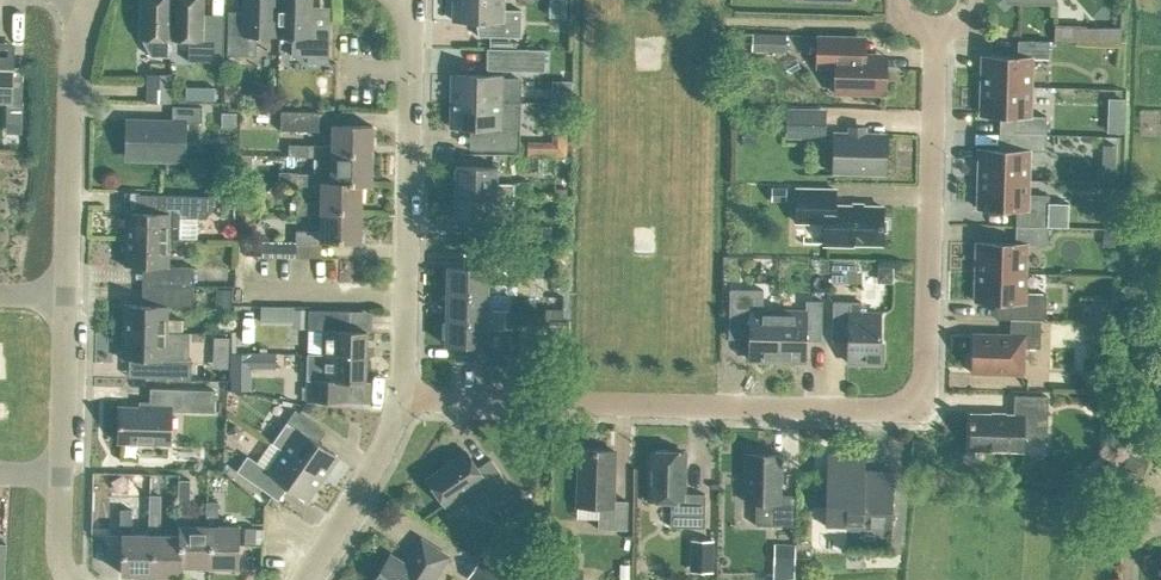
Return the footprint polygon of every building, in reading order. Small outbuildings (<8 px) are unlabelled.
[(173,0),(142,0),(141,38),(170,39),(170,38),(172,38),(173,0)] [(172,38),(173,38),(173,39),(189,39),(188,60),(221,62),(223,14),(203,13),(203,0),(173,0),(172,38)] [(244,11),(227,11),(226,55),(256,55),(256,34),(275,35),(276,0),(244,0),(244,11)] [(310,6),(311,0),(279,0),(278,35),(293,35),(292,55),(308,56),(307,61),(328,62),(329,6),(310,6)] [(454,20),(479,21),(478,36),(520,36),(521,9),(502,9),(502,0),(454,0),(454,20)] [(1122,26),(1097,26),(1097,41),(1122,40),(1122,26)] [(751,33),(751,51),(785,52),(786,34),(751,33)] [(884,94),(885,53),(865,53),(866,36),(817,35),(816,66),(835,66),(834,93),(884,94)] [(1017,56),(981,55),(980,85),(1031,86),(1032,57),(1048,58),(1048,40),(1017,40),(1017,56)] [(14,42),(0,42),(0,103),(7,103),(6,123),(21,123),(23,67),(13,66),(14,42)] [(487,48),(487,69),(544,70),(544,49),(487,48)] [(318,80),(334,81),(335,70),(318,69),(318,80)] [(171,73),(149,72),(148,101),(170,102),(171,73)] [(500,102),(521,102),(521,76),(501,75),(452,73),(452,100),(500,102)] [(1030,115),(1031,86),(980,85),(979,114),(1015,115),(1015,132),(1046,133),(1059,133),(1059,120),(1046,116),(1030,115)] [(204,87),(204,101),(214,101),(214,87),(204,87)] [(1124,97),(1109,96),(1108,106),(1124,107),(1124,97)] [(452,100),(451,126),(470,127),(470,149),(519,150),(521,102),(500,102),(452,100)] [(172,121),(127,120),(126,158),(184,159),(185,121),(201,122),(201,106),(172,105),(172,121)] [(787,107),(786,138),(825,138),(826,108),(787,107)] [(372,125),(340,124),(340,112),(281,110),(280,129),(333,131),(332,145),(308,144),(307,156),(315,156),(332,156),(332,153),(372,154),(372,125)] [(236,126),(236,112),(222,112),(221,126),(236,126)] [(526,155),(565,156),(565,131),(551,131),(551,141),(526,141),(526,155)] [(1014,149),(978,148),(977,178),(1028,179),(1029,163),(1045,163),(1046,133),(1015,132),(1014,149)] [(835,170),(883,171),(884,135),(835,134),(835,170)] [(371,183),(372,154),(332,153),(332,156),(315,156),(314,173),(297,173),(297,184),(322,185),(322,181),(361,182),(361,183),(371,183)] [(455,165),(454,192),(513,193),(513,183),(496,183),(497,166),(455,165)] [(1028,179),(977,178),(976,207),(1016,208),(1016,225),(1047,226),(1048,195),(1028,194),(1028,179)] [(322,181),(322,185),(321,202),(297,201),(296,213),(321,213),(321,210),(361,211),(361,183),(361,182),(322,181)] [(786,187),(771,186),(771,200),(786,201),(786,187)] [(881,243),(882,205),(834,204),(834,188),(796,188),(795,221),(824,222),(824,244),(852,245),(852,243),(881,243)] [(513,193),(454,192),(454,218),(495,219),(496,203),(513,203),(513,193)] [(158,211),(152,211),(124,210),(124,238),(170,239),(170,238),(179,238),(180,216),(198,216),(198,218),(206,218),(213,206),(214,196),(199,195),(158,194),(158,211)] [(296,230),(296,241),(261,240),(261,256),(320,257),(320,242),(321,242),(321,239),(360,240),(361,211),(321,210),(321,213),(320,230),(296,230)] [(1015,243),(975,241),(975,271),(1026,272),(1027,243),(1046,244),(1047,226),(1016,225),(1015,243)] [(1114,231),(1102,231),(1102,245),(1114,246),(1114,231)] [(170,239),(124,238),(123,265),(155,266),(155,284),(193,285),(193,266),(169,266),(170,239)] [(505,254),(504,273),(513,273),(531,273),(530,294),(542,295),(543,255),(505,254)] [(830,261),(830,281),(856,282),(856,281),(861,281),(861,271),(856,271),(856,262),(830,261)] [(446,292),(488,293),(505,294),(505,284),(488,283),(489,267),(447,266),(446,292)] [(1026,272),(975,271),(974,300),(995,301),(994,318),(1045,319),(1046,293),(1025,292),(1026,272)] [(513,294),(530,294),(531,273),(513,273),(513,294)] [(142,285),(142,304),(122,303),(122,331),(168,332),(181,332),(182,319),(168,318),(168,304),(192,304),(192,286),(142,285)] [(216,288),(215,312),(229,312),(230,288),(216,288)] [(776,359),(778,310),(762,310),(763,289),(729,288),(728,338),(749,338),(749,359),(776,359)] [(488,293),(446,292),(446,317),(505,319),(505,309),(488,309),(488,293)] [(778,310),(776,359),(804,360),(805,340),(821,340),(822,300),(805,300),(805,311),(778,310)] [(867,301),(849,301),(832,300),(831,340),(848,341),(847,361),(881,362),(882,342),(879,342),(880,313),(866,313),(867,301)] [(563,320),(563,309),(546,308),(545,320),(556,320),(563,320)] [(291,309),(290,327),(309,328),(310,310),(310,309),(291,309)] [(367,326),(372,326),(373,311),(310,309),(310,310),(309,328),(309,329),(324,329),(323,354),(366,355),(367,326)] [(505,319),(446,317),(445,344),(487,345),(487,328),(504,329),(505,319)] [(971,372),(1023,373),(1024,347),(1039,347),(1040,320),(1010,319),(1009,334),(973,332),(971,372)] [(168,332),(122,331),(121,358),(129,358),(129,376),(179,377),(179,378),(191,378),(191,359),(167,359),(168,332)] [(214,336),(213,352),(229,353),(229,336),(214,336)] [(236,384),(257,385),(257,362),(281,363),(282,348),(237,347),(236,384)] [(308,353),(306,400),(346,401),(347,380),(365,381),(366,355),(323,354),(308,353)] [(120,406),(118,441),(170,443),(171,410),(214,411),(215,389),(150,387),(150,401),(139,401),(139,406),(120,406)] [(1101,394),(1089,401),(1097,414),(1109,407),(1101,394)] [(971,412),(970,420),(969,420),(969,425),(970,425),(970,449),(1022,450),(1022,436),(1046,437),(1047,395),(1014,395),(1013,414),(971,412)] [(297,428),(282,450),(322,477),(337,455),(312,438),(320,426),(294,409),(286,421),(297,428)] [(1133,442),(1123,468),(1142,475),(1152,450),(1133,442)] [(615,450),(579,449),(577,505),(598,505),(598,528),(626,529),(627,500),(613,500),(615,450)] [(282,450),(267,471),(246,456),(236,470),(272,495),(281,481),(307,499),(322,477),(282,450)] [(483,507),(511,488),(491,458),(477,467),(467,451),(427,478),(445,504),(469,487),(483,507)] [(650,451),(649,499),(671,499),(670,526),(704,526),(705,493),(683,492),(684,452),(650,451)] [(779,494),(780,454),(746,453),(745,501),(755,501),(755,524),(792,525),(793,495),(779,494)] [(865,454),(849,454),(827,453),(825,525),(891,527),(893,470),(865,469),(865,454)] [(209,565),(210,525),(206,525),(189,525),(190,479),(179,479),(178,526),(180,526),(180,534),(181,534),(180,564),(181,564),(209,565)] [(210,525),(209,565),(238,566),(239,526),(218,525),(218,501),(207,501),(206,525),(210,525)] [(152,533),(149,533),(132,533),(133,509),(121,508),(120,534),(123,534),(122,573),(151,573),(152,533)] [(181,534),(180,534),(161,534),(161,509),(150,509),(149,533),(152,533),(151,573),(180,574),(181,564),(180,564),(181,534)] [(519,511),(517,534),(540,536),(542,514),(519,511)] [(256,527),(245,527),(245,541),(256,541),(256,527)] [(391,553),(373,579),(433,579),(449,555),(421,537),(405,562),(391,553)] [(689,570),(712,571),(714,539),(690,538),(689,570)] [(778,543),(777,566),(793,566),(794,543),(778,543)] [(479,558),(468,575),(476,579),(513,579),(479,558)]
